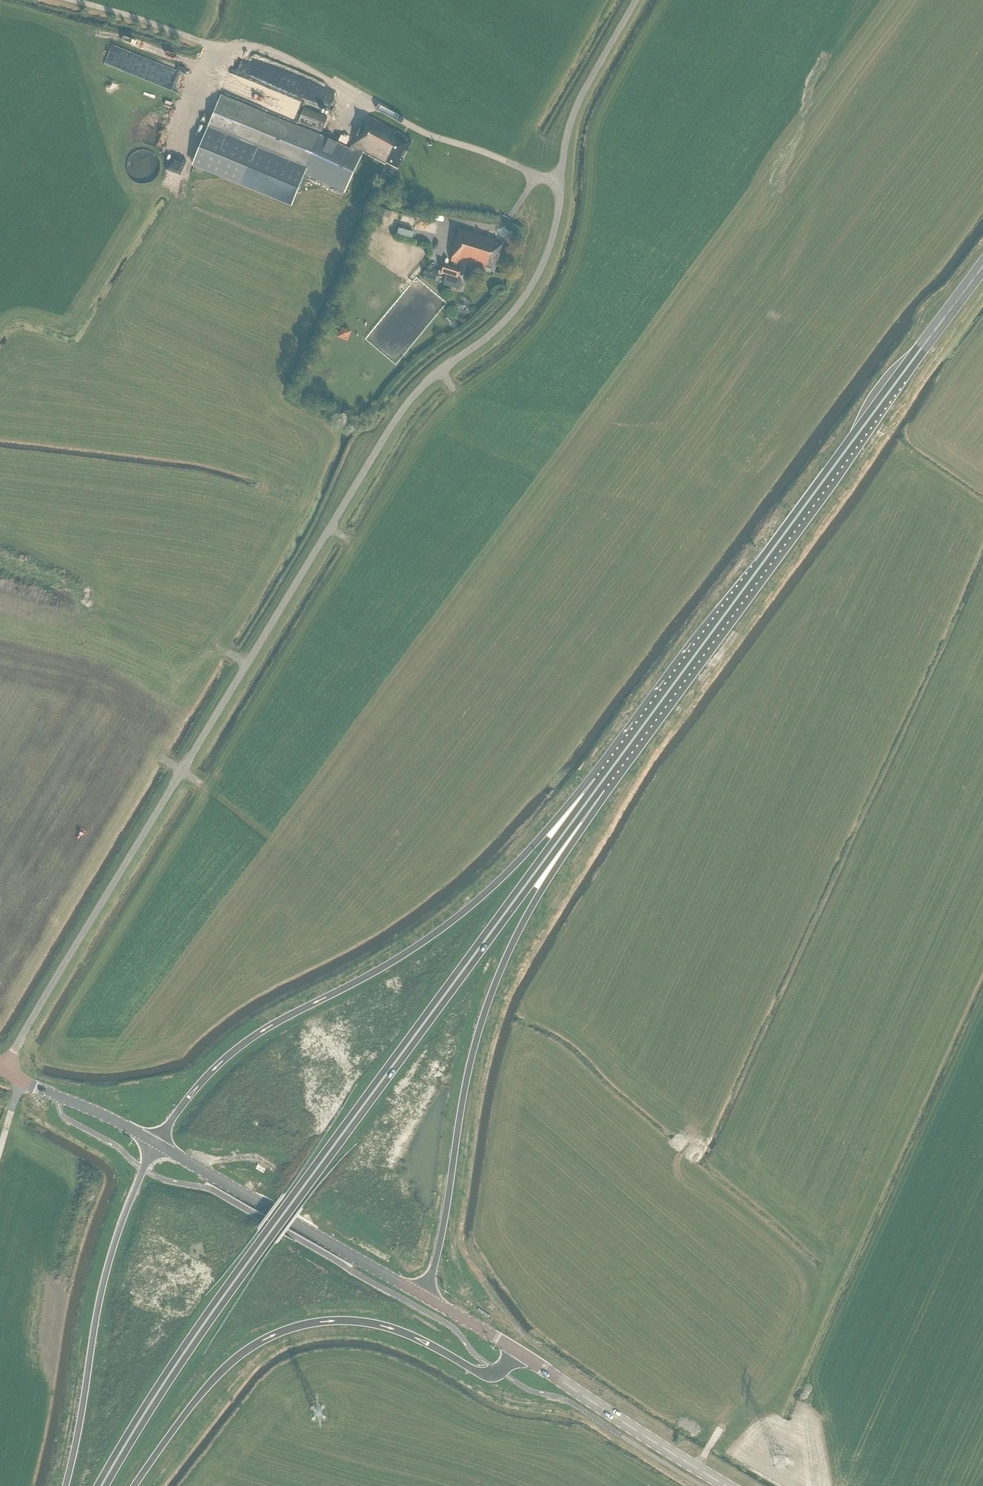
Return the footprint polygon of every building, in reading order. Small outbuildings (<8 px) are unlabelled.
[(316,102),(322,83),(304,77),(298,96),(316,102)] [(206,134),(193,165),(292,205),(304,175),(344,193),(350,180),(349,180),(309,161),(319,136),(221,96),(206,134)] [(327,118),(304,108),(298,123),(321,132),(327,118)] [(354,174),(365,154),(385,165),(386,164),(389,166),(390,164),(398,169),(412,142),(404,137),(368,117),(364,126),(363,125),(351,147),(352,147),(341,167),(354,174)] [(383,225),(385,218),(389,219),(391,213),(387,212),(388,211),(378,208),(374,221),(383,225)] [(397,236),(413,240),(415,233),(399,229),(397,236)] [(452,252),(454,252),(451,262),(454,263),(453,268),(444,265),(441,272),(441,274),(457,278),(460,270),(461,265),(482,271),(482,270),(494,274),(503,243),(459,229),(452,252)] [(435,271),(428,268),(425,278),(432,281),(435,271)] [(445,321),(454,330),(458,325),(450,316),(445,321)] [(342,328),(338,338),(347,342),(352,333),(342,328)] [(207,768),(213,755),(208,753),(202,766),(207,768)]
